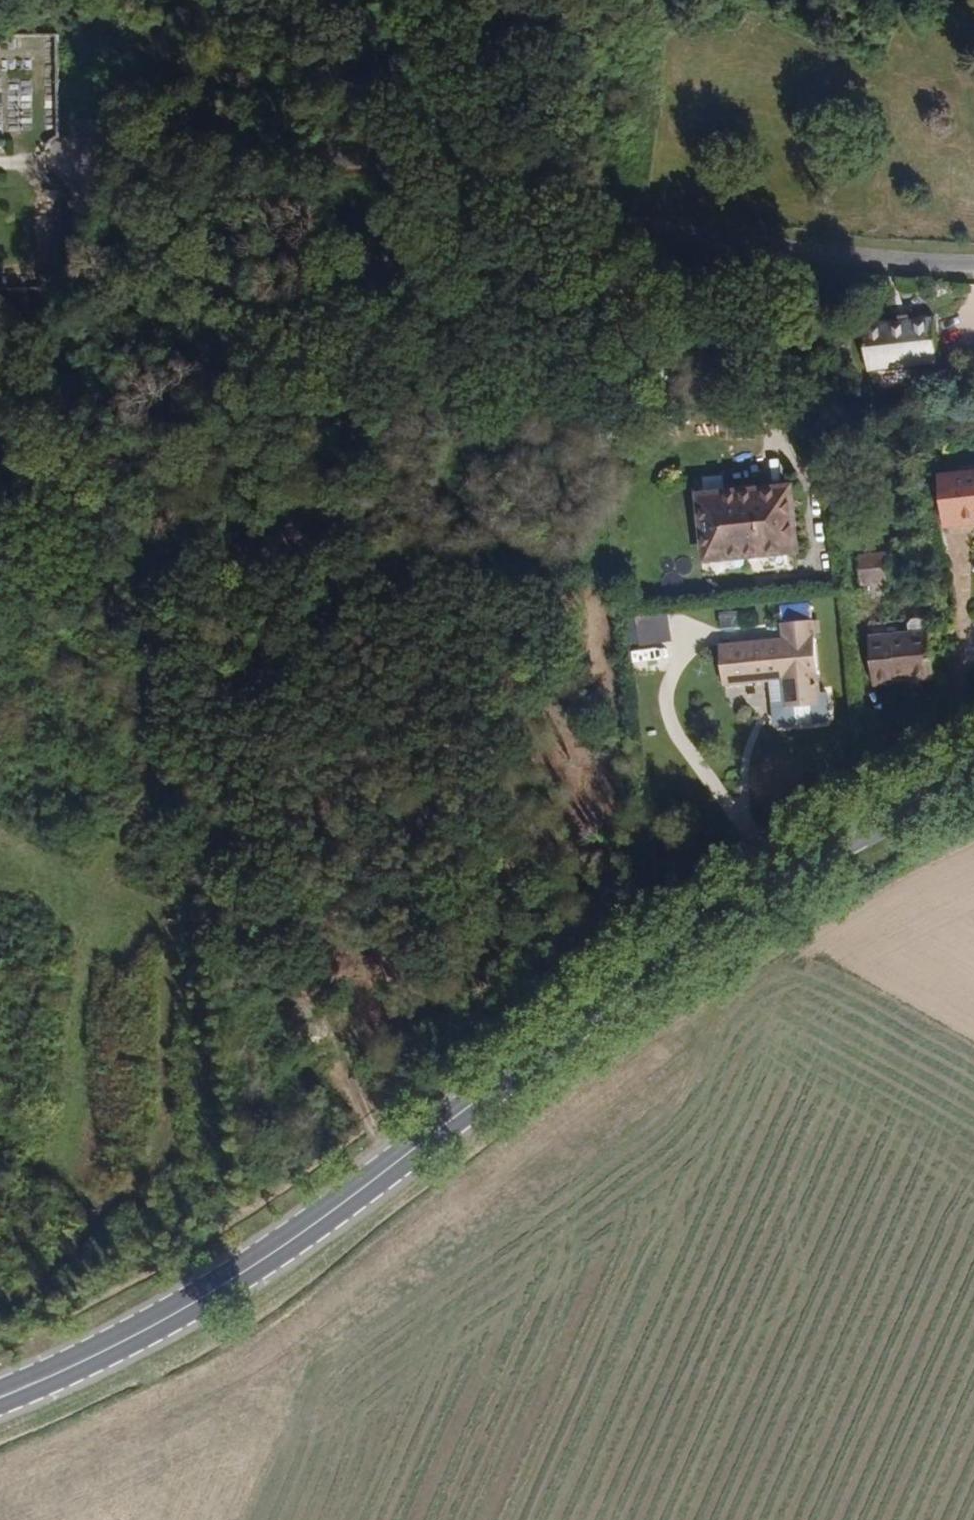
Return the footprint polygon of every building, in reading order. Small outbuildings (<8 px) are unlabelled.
[(870,386),(940,377),(934,335),(911,338),(864,344),(870,386)] [(973,534),(973,485),(938,489),(944,538),(973,534)] [(759,560),(791,557),(784,494),(695,504),(702,560),(759,554),(759,560)] [(869,607),(898,604),(894,576),(866,579),(869,607)] [(836,708),(828,708),(820,630),(789,632),(790,653),(731,659),(732,699),(779,695),(783,737),(788,743),(795,742),(835,739),(838,734),(836,708)] [(908,699),(944,695),(941,655),(881,661),(886,707),(908,705),(908,699)]
